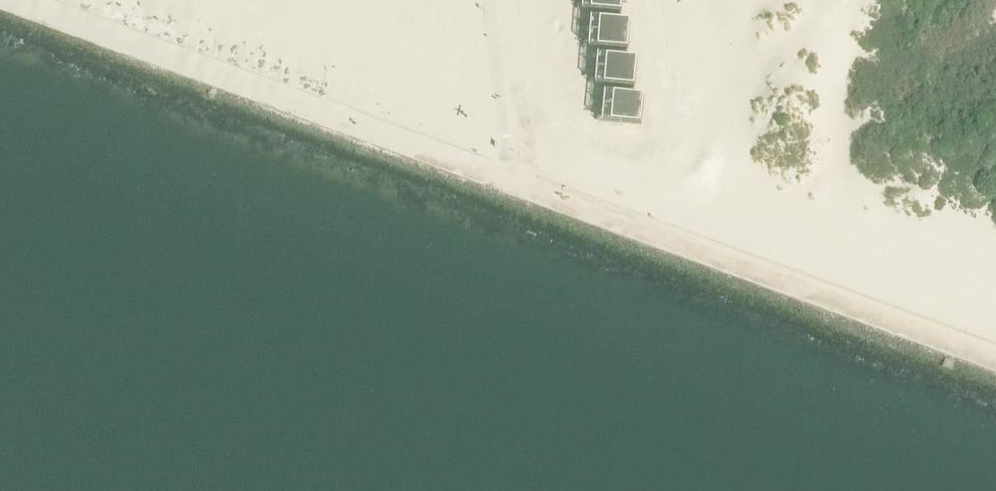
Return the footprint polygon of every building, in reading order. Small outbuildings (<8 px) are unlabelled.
[(622,0),(587,0),(586,10),(621,13),(622,0)] [(595,19),(594,33),(629,36),(630,22),(595,19)] [(627,50),(629,36),(594,33),(593,47),(627,50)] [(602,57),(601,71),(635,74),(637,60),(602,57)] [(634,88),(635,74),(601,71),(599,84),(634,88)] [(609,94),(608,108),(642,111),(644,97),(609,94)] [(641,125),(642,111),(608,108),(606,122),(641,125)]
